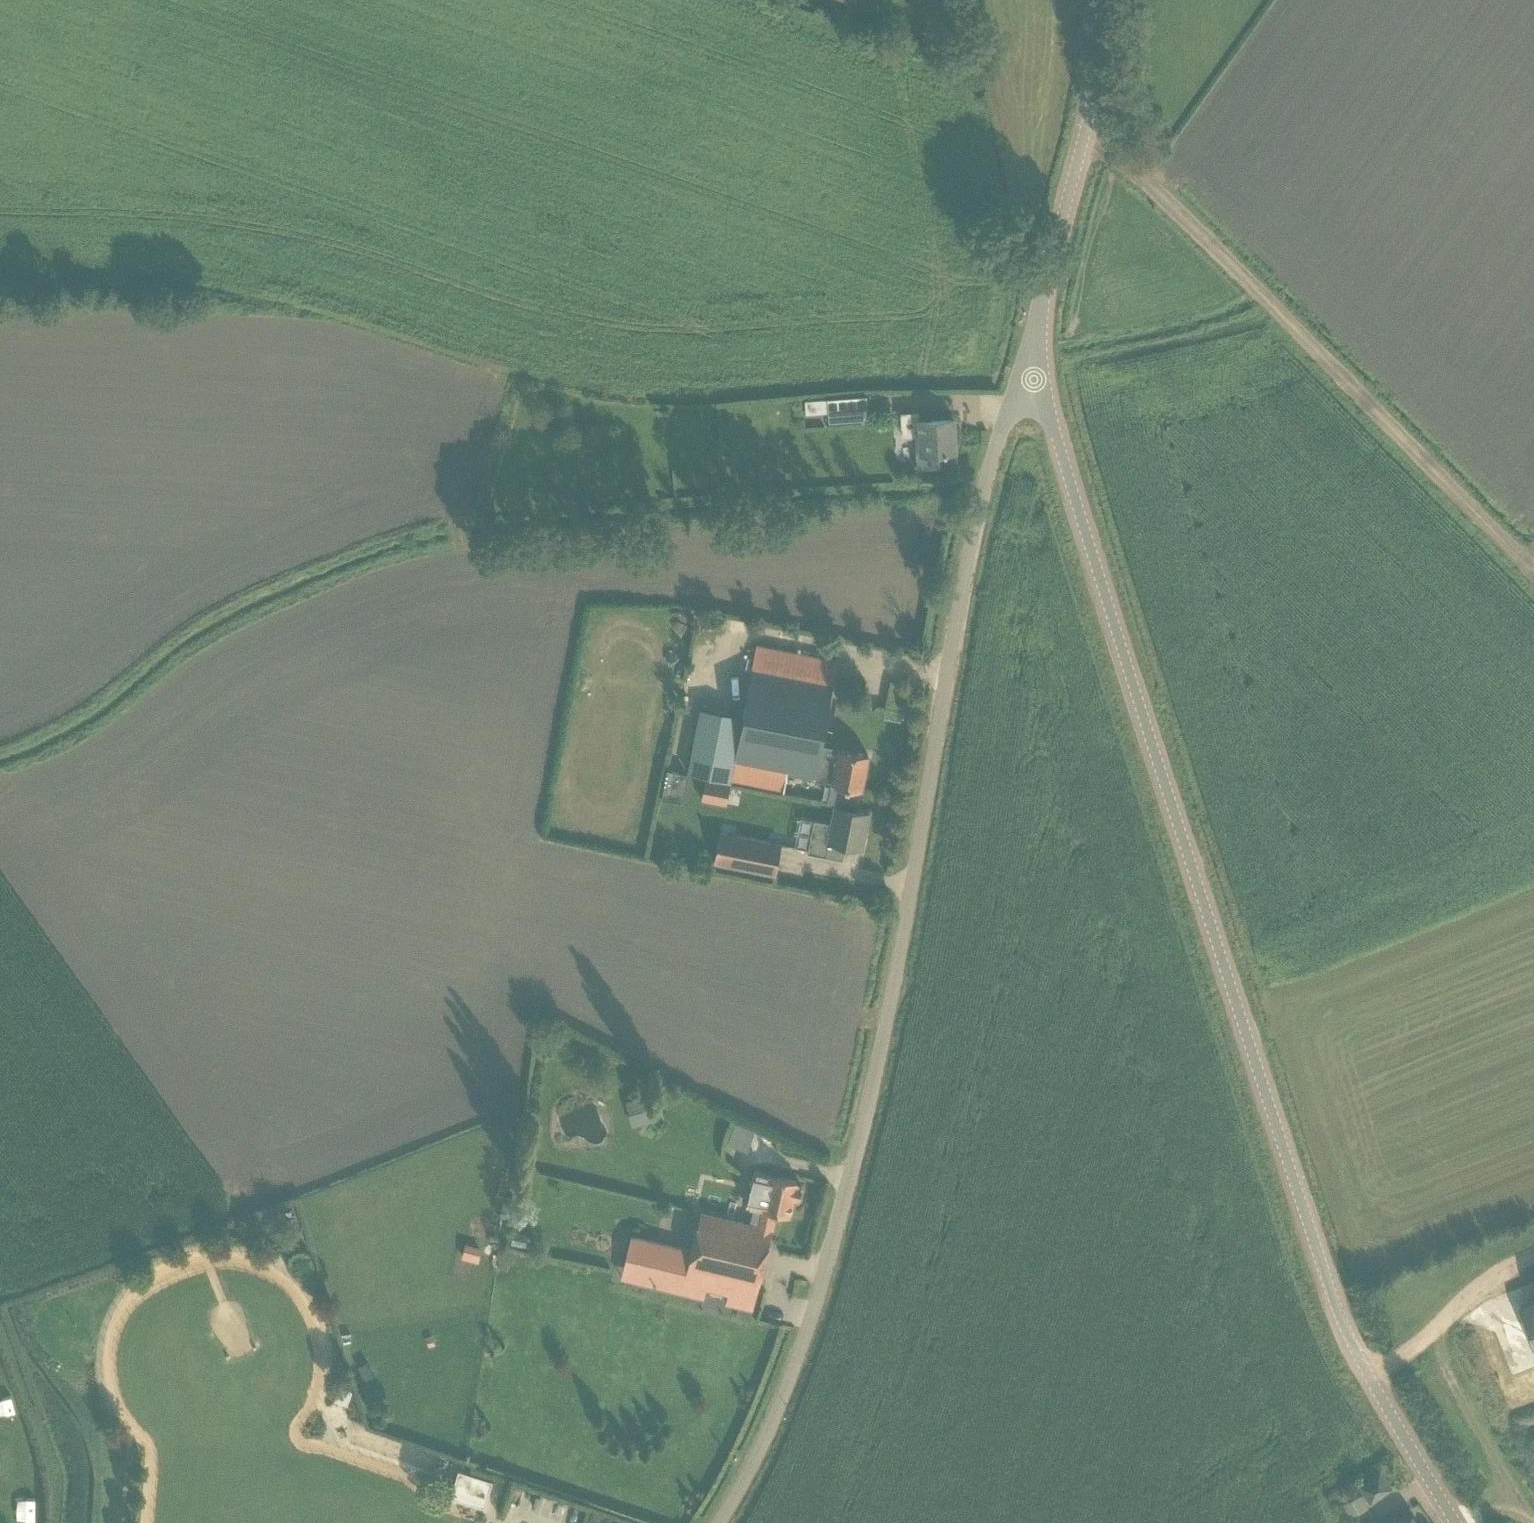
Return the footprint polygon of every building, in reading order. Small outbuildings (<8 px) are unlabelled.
[(828,421),(868,419),(867,395),(827,397),(828,421)] [(916,467),(916,469),(939,467),(938,451),(946,451),(946,449),(955,449),(953,416),(919,418),(919,410),(900,412),(901,437),(919,436),(921,467),(916,467)] [(837,661),(817,657),(754,645),(728,777),(781,787),(784,771),(811,776),(811,779),(842,786),(860,789),(861,789),(867,754),(838,749),(836,759),(818,756),(837,661)] [(905,703),(904,712),(911,713),(912,704),(905,703)] [(665,771),(663,787),(684,791),(687,775),(665,771)] [(705,779),(701,801),(725,806),(730,784),(705,779)] [(813,820),(810,837),(807,853),(842,859),(845,844),(862,847),(868,813),(856,811),(860,789),(842,786),(839,804),(836,803),(832,823),(813,820)] [(720,832),(714,863),(775,875),(781,844),(720,832)] [(625,1100),(632,1126),(664,1118),(657,1092),(625,1100)] [(735,1122),(729,1142),(747,1148),(754,1128),(735,1122)] [(623,1278),(732,1304),(752,1309),(756,1289),(757,1289),(772,1229),(771,1229),(775,1212),(789,1215),(797,1181),(757,1172),(753,1174),(745,1205),(754,1207),(750,1224),(700,1212),(690,1254),(633,1240),(623,1278)] [(465,1242),(461,1257),(478,1261),(481,1246),(465,1242)] [(1520,1308),(1533,1346),(1533,1302),(1520,1308)] [(340,1385),(334,1399),(346,1404),(352,1390),(340,1385)] [(447,1500),(484,1506),(489,1477),(452,1470),(447,1500)] [(1361,1493),(1342,1502),(1348,1515),(1367,1506),(1361,1493)] [(1388,1522),(1416,1522),(1407,1509),(1388,1522)]
